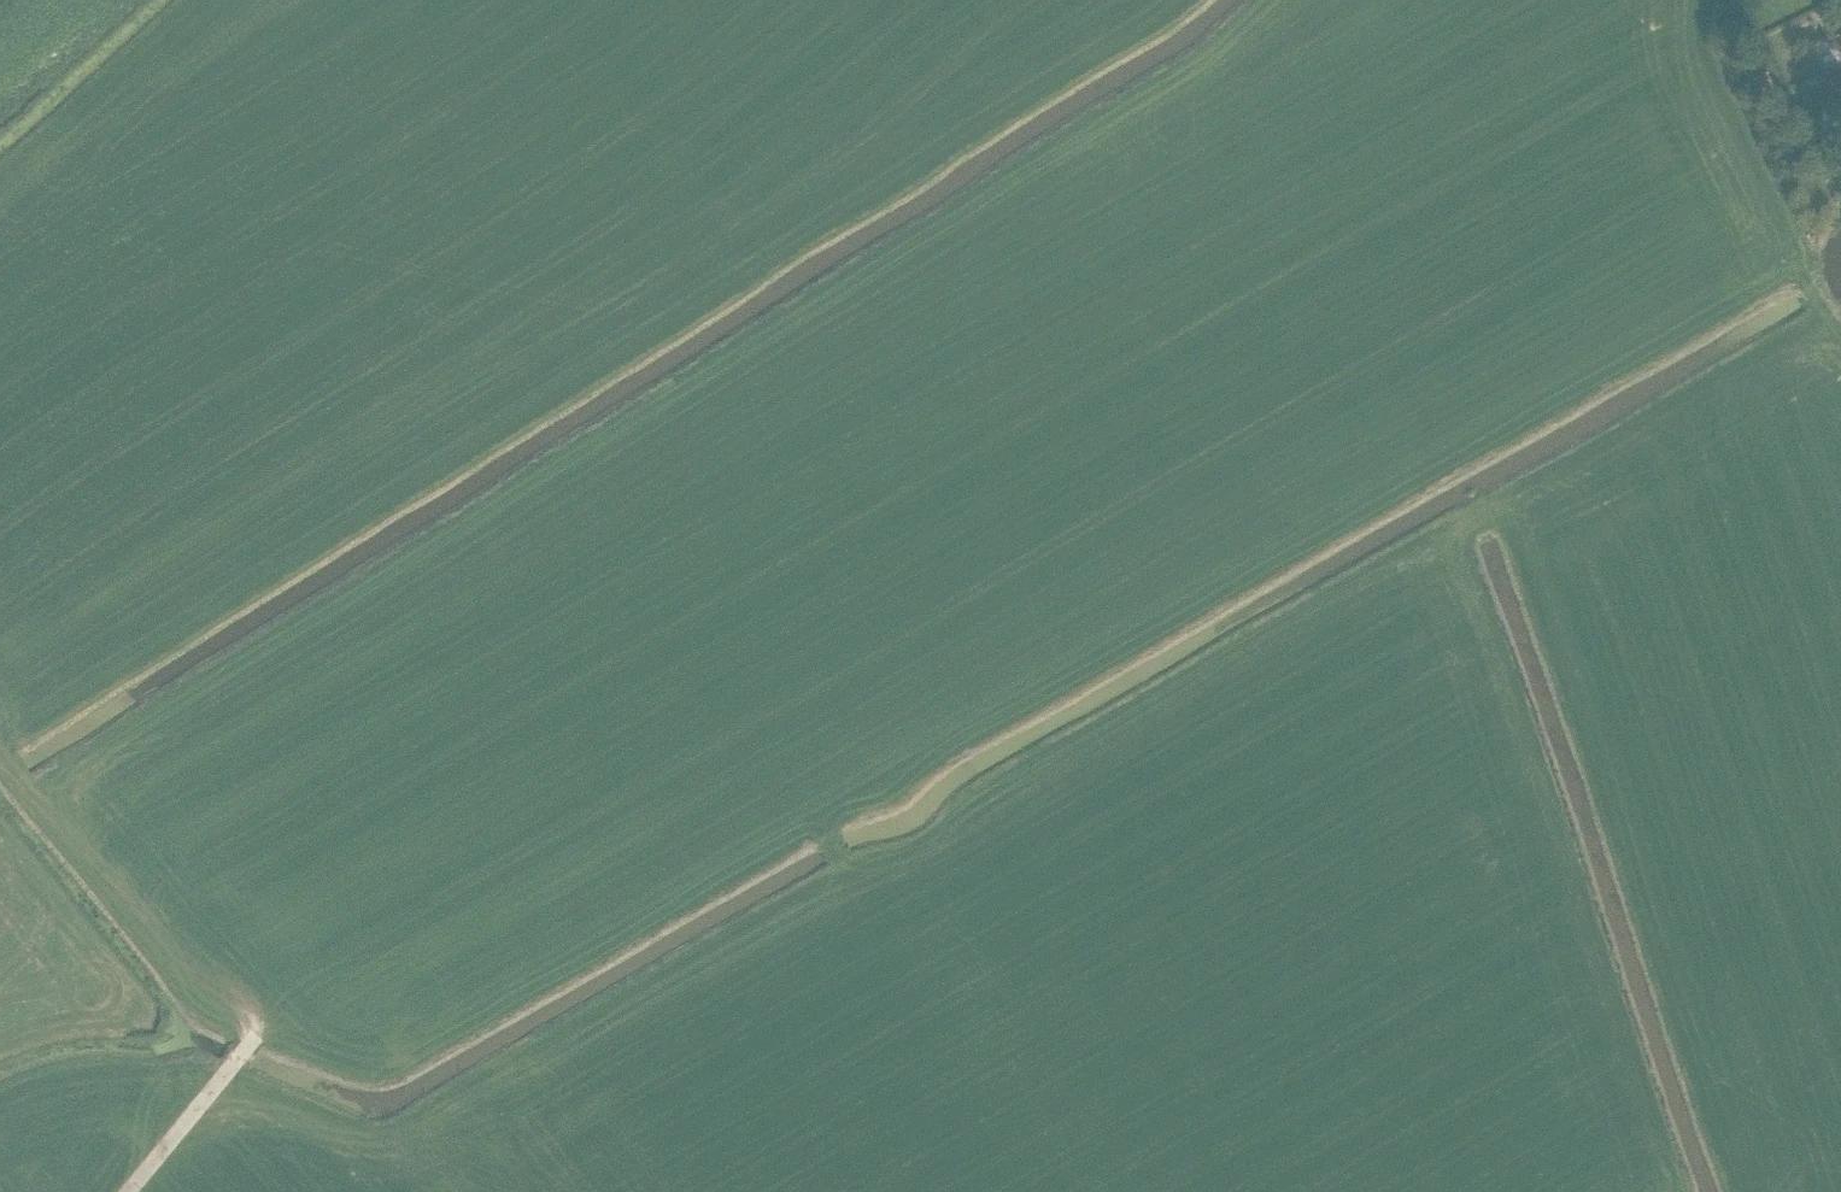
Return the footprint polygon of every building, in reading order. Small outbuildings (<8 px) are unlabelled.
[(1827,83),(1831,95),(1840,91),(1840,86),(1838,79),(1827,83)]
